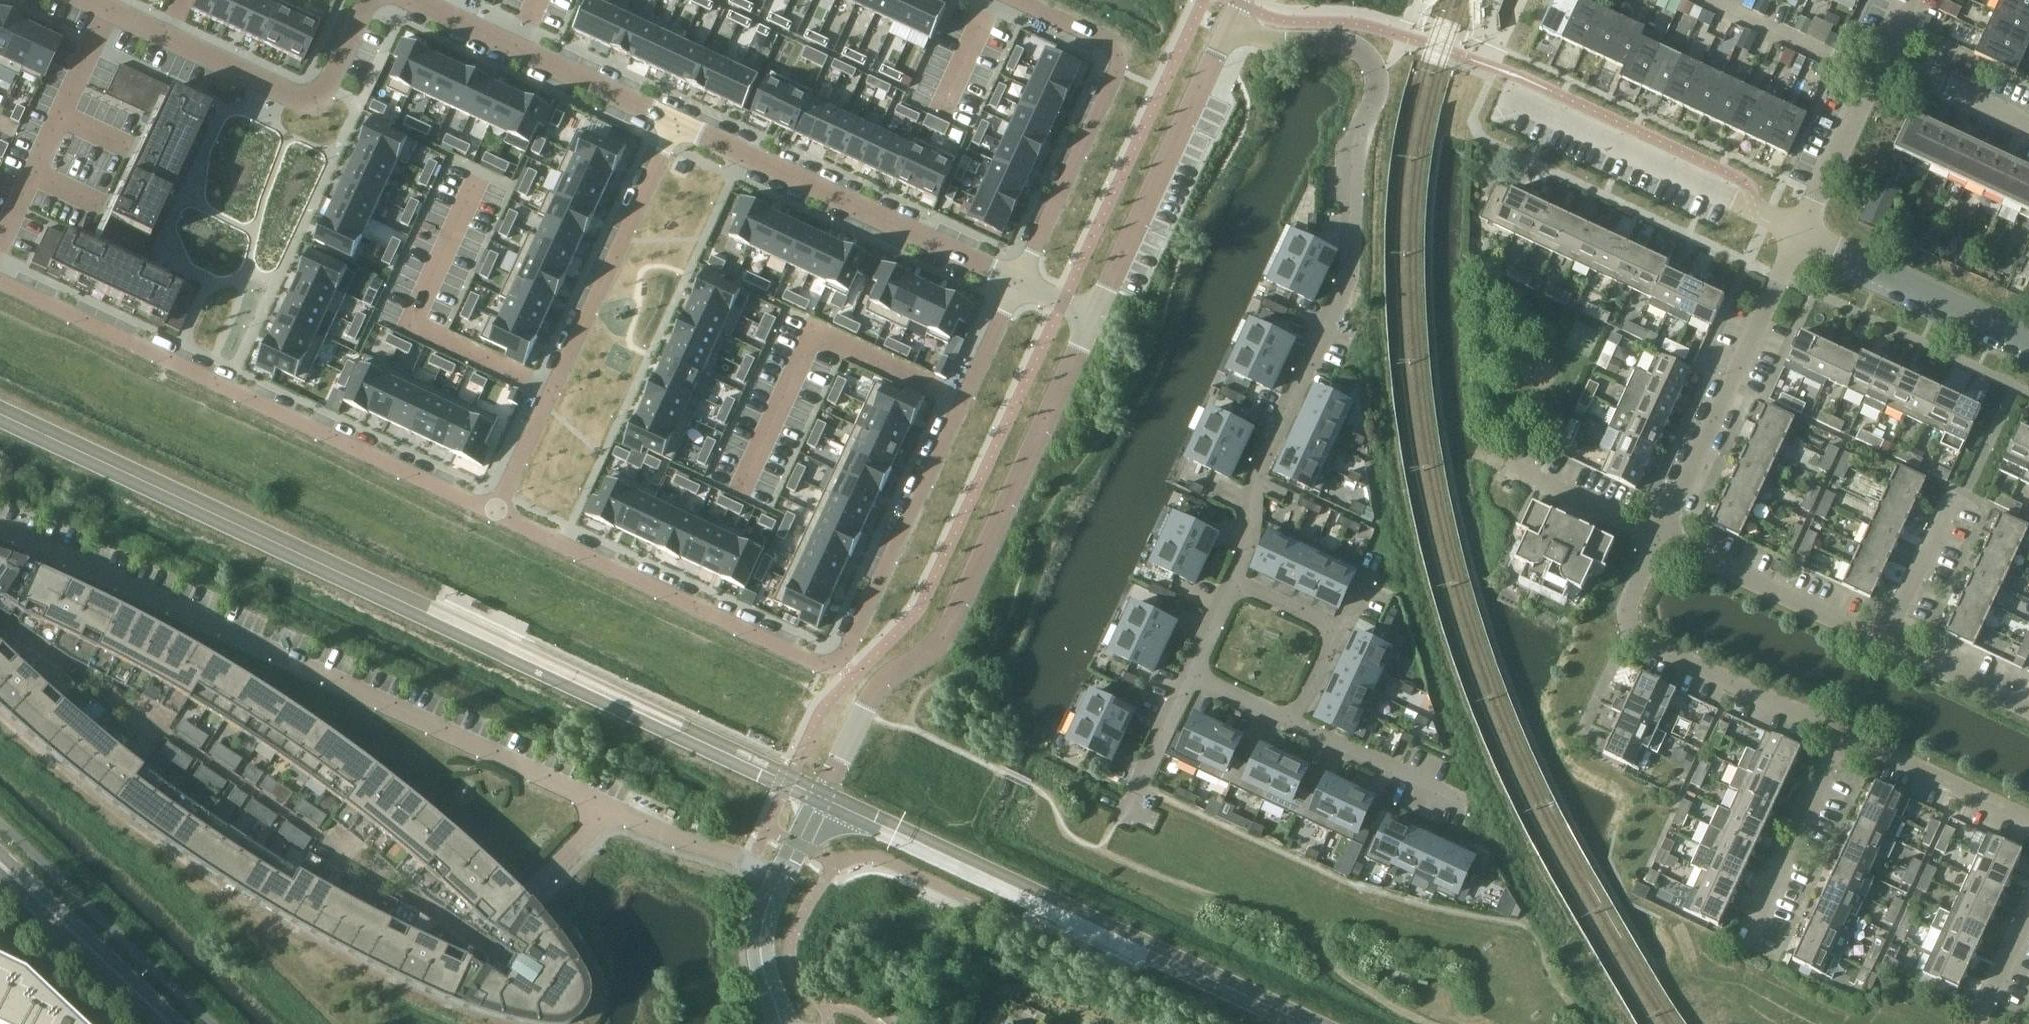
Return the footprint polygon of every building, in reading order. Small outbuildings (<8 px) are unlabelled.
[(191,10),(209,19),(218,0),(196,0),(191,10)] [(209,19),(226,27),(239,0),(218,0),(209,19)] [(226,27),(244,35),(260,1),(257,0),(239,0),(226,27)] [(574,30),(593,39),(608,7),(594,0),(588,0),(574,30)] [(700,6),(711,11),(714,4),(706,0),(703,0),(700,6)] [(856,5),(875,14),(881,0),(858,0),(856,5)] [(875,14),(894,22),(904,0),(881,0),(875,14)] [(894,22),(912,31),(926,0),(904,0),(894,22)] [(912,31),(931,40),(946,8),(930,0),(926,0),(912,31)] [(1581,1),(1579,0),(1556,0),(1542,30),(1563,40),(1581,1)] [(1658,1),(1677,11),(1682,0),(1659,0),(1658,1)] [(1677,11),(1690,16),(1695,5),(1683,0),(1682,0),(1677,11)] [(1741,4),(1753,10),(1757,0),(1743,0),(1741,4)] [(1754,11),(1763,15),(1769,3),(1761,0),(1759,0),(1754,11)] [(2024,0),(2002,0),(1996,13),(2028,29),(2028,2),(2024,0)] [(260,1),(244,35),(261,43),(277,9),(276,9),(260,1)] [(744,1),(740,8),(751,13),(755,6),(744,1)] [(1583,49),(1601,10),(1581,1),(1563,40),(1583,49)] [(277,9),(261,43),(301,62),(320,21),(279,2),(276,9),(277,9)] [(608,7),(593,39),(612,48),(627,15),(608,7)] [(1703,9),(1699,19),(1709,24),(1714,14),(1703,9)] [(1604,59),(1622,20),(1601,10),(1583,49),(1604,59)] [(730,11),(727,19),(738,24),(741,17),(730,11)] [(19,22),(20,23),(21,21),(0,12),(0,63),(19,22)] [(1919,12),(1913,25),(1926,31),(1932,18),(1919,12)] [(771,13),(767,21),(778,26),(782,18),(771,13)] [(2028,43),(2028,29),(1996,13),(1986,34),(2025,52),(2028,43)] [(627,15),(612,48),(631,57),(646,24),(627,15)] [(741,17),(738,24),(749,29),(752,22),(741,17)] [(782,18),(778,26),(789,31),(793,23),(782,18)] [(1640,39),(1641,39),(1645,31),(1622,20),(1604,59),(1626,69),(1640,39)] [(1800,20),(1795,30),(1806,35),(1811,25),(1800,20)] [(0,63),(0,69),(18,77),(20,73),(20,72),(39,31),(20,23),(19,22),(0,63)] [(646,24),(631,57),(650,65),(665,33),(646,24)] [(760,25),(757,33),(768,38),(771,30),(760,25)] [(1745,28),(1737,46),(1749,52),(1758,34),(1745,28)] [(404,36),(430,44),(432,37),(406,29),(404,36)] [(808,30),(804,38),(815,43),(819,36),(808,30)] [(39,31),(20,72),(20,73),(40,82),(59,41),(39,31)] [(665,33),(650,65),(668,74),(684,42),(665,33)] [(1831,33),(1825,45),(1831,48),(1837,50),(1843,38),(1831,33)] [(2015,73),(2025,52),(1986,34),(1976,55),(2015,73)] [(819,36),(815,43),(826,48),(830,41),(819,36)] [(400,60),(387,88),(408,98),(412,89),(429,52),(430,51),(403,39),(394,57),(400,60)] [(1643,87),(1660,49),(1641,39),(1640,39),(1626,69),(1622,77),(1643,87)] [(684,42),(668,74),(687,83),(702,50),(684,42)] [(65,43),(61,51),(69,55),(73,47),(65,43)] [(807,47),(801,58),(809,61),(814,50),(807,47)] [(1017,47),(1012,58),(1020,61),(1025,50),(1017,47)] [(846,48),(842,56),(853,61),(857,53),(846,48)] [(1664,97),(1681,58),(1660,49),(1643,87),(1664,97)] [(702,50),(687,83),(706,92),(721,59),(702,50)] [(814,50),(809,61),(816,65),(821,53),(814,50)] [(1047,50),(1038,70),(1072,86),(1081,66),(1047,50)] [(429,52),(412,89),(431,98),(448,61),(429,52)] [(821,53),(816,65),(823,68),(829,57),(821,53)] [(857,53),(853,61),(864,66),(868,58),(857,53)] [(1799,55),(1795,64),(1803,67),(1806,58),(1799,55)] [(1012,58),(1007,69),(1014,72),(1020,61),(1012,58)] [(1684,106),(1702,68),(1681,58),(1664,97),(1684,106)] [(721,59),(706,92),(725,100),(740,68),(721,59)] [(835,60),(831,67),(842,72),(846,65),(835,60)] [(448,61),(431,98),(451,107),(468,70),(467,70),(448,61)] [(1815,64),(1812,71),(1824,76),(1827,69),(1815,64)] [(155,120),(103,232),(143,250),(210,107),(119,65),(105,96),(155,120)] [(846,65),(842,72),(853,78),(857,70),(846,65)] [(883,65),(879,73),(890,78),(894,71),(883,65)] [(740,68),(725,100),(744,109),(759,77),(740,68)] [(1705,116),(1723,78),(1702,68),(1684,106),(1705,116)] [(468,70),(451,107),(470,116),(488,79),(488,80),(489,79),(468,69),(467,70),(468,70)] [(1038,70),(1029,88),(1063,104),(1072,86),(1038,70)] [(894,71),(890,78),(901,83),(905,76),(894,71)] [(772,73),(753,114),(793,132),(809,98),(810,99),(813,92),(772,73)] [(870,76),(866,84),(877,89),(881,81),(870,76)] [(1726,126),(1744,87),(1723,78),(1705,116),(1726,126)] [(488,79),(470,116),(490,125),(507,89),(488,80),(488,79)] [(881,81),(877,89),(888,94),(892,86),(881,81)] [(1000,83),(995,94),(1002,98),(1007,87),(1000,83)] [(1747,135),(1765,97),(1744,87),(1726,126),(1747,135)] [(1029,88),(1021,106),(1055,122),(1063,104),(1029,88)] [(507,89),(490,125),(509,134),(526,98),(526,97),(507,89)] [(995,94),(990,105),(997,109),(1002,98),(995,94)] [(509,134),(505,143),(526,153),(539,125),(545,127),(553,109),(526,96),(526,97),(526,98),(509,134)] [(1768,145),(1785,107),(1765,97),(1747,135),(1768,145)] [(809,98),(793,132),(811,141),(827,106),(810,99),(809,98)] [(374,100),(370,109),(384,116),(388,107),(374,100)] [(16,105),(10,120),(18,124),(25,109),(16,105)] [(899,105),(895,113),(906,118),(910,110),(899,105)] [(827,106),(811,141),(828,149),(844,114),(827,106)] [(1021,106),(1012,125),(1046,141),(1055,122),(1021,106)] [(1806,116),(1785,107),(1768,145),(1789,155),(1806,116)] [(557,110),(550,125),(559,129),(565,114),(557,110)] [(910,110),(906,118),(917,123),(921,115),(910,110)] [(1930,122),(1911,113),(1894,150),(1912,159),(1930,122)] [(844,114),(828,149),(846,157),(861,123),(844,114)] [(928,114),(923,126),(931,129),(936,118),(928,114)] [(373,116),(361,143),(362,143),(362,142),(399,160),(407,164),(417,143),(389,130),(392,124),(373,116)] [(408,117),(404,125),(416,131),(420,122),(408,117)] [(936,118),(931,129),(938,132),(943,121),(936,118)] [(943,121),(938,132),(945,136),(950,125),(943,121)] [(983,121),(977,131),(985,135),(990,124),(983,121)] [(420,122),(416,131),(428,136),(432,128),(420,122)] [(1948,130),(1930,122),(1912,159),(1931,167),(1948,130)] [(861,123),(846,157),(863,165),(879,131),(861,123)] [(1012,125),(1003,143),(1038,159),(1046,141),(1012,125)] [(578,129),(568,151),(613,172),(613,173),(614,173),(627,145),(608,137),(606,142),(578,129)] [(1966,139),(1948,130),(1931,167),(1949,176),(1966,139)] [(879,131),(863,165),(880,173),(896,139),(879,131)] [(977,131),(972,142),(980,146),(985,135),(977,131)] [(447,135),(443,143),(455,149),(459,140),(447,135)] [(538,137),(531,151),(540,155),(547,141),(538,137)] [(896,139),(880,173),(898,181),(914,147),(913,147),(896,139)] [(1967,184),(1985,147),(1966,139),(1949,176),(1967,184)] [(459,140),(455,149),(467,154),(471,146),(459,140)] [(914,147),(898,181),(938,200),(957,159),(916,140),(913,147),(914,147)] [(2,160),(8,145),(0,142),(0,159),(2,160)] [(362,143),(353,162),(390,179),(399,160),(362,142),(362,143)] [(1003,143),(995,162),(1029,178),(1038,159),(1003,143)] [(1986,193),(2003,155),(1985,147),(1967,184),(1986,193)] [(568,151),(558,172),(562,174),(563,174),(604,193),(613,173),(613,172),(568,151)] [(486,153),(482,161),(494,167),(498,158),(486,153)] [(2004,201),(2021,164),(2003,155),(1986,193),(2004,201)] [(964,157),(959,168),(967,171),(972,160),(964,157)] [(498,158),(494,167),(506,173),(510,164),(498,158)] [(430,160),(424,171),(433,175),(438,164),(430,160)] [(353,162),(344,182),(381,199),(390,179),(353,162)] [(995,162),(986,180),(1020,196),(1029,178),(995,162)] [(2028,195),(2028,168),(2021,164),(2004,201),(2022,210),(2028,195)] [(959,168),(954,179),(962,182),(967,171),(959,168)] [(529,169),(524,181),(532,185),(538,173),(529,169)] [(424,171),(419,183),(427,187),(433,175),(424,171)] [(553,193),(553,194),(594,213),(604,193),(563,174),(562,174),(553,193)] [(986,180),(978,198),(1012,214),(1020,196),(986,180)] [(524,181),(518,193),(527,197),(532,185),(524,181)] [(344,182),(335,201),(372,218),(381,199),(344,182)] [(1497,183),(1480,218),(1515,234),(1531,199),(1497,183)] [(951,186),(946,197),(953,201),(958,190),(951,186)] [(549,191),(539,214),(547,218),(548,217),(584,234),(584,235),(585,235),(596,213),(594,213),(553,194),(553,193),(549,191)] [(1876,191),(1863,221),(1882,230),(1895,200),(1876,191)] [(739,218),(730,237),(750,247),(767,210),(768,210),(769,209),(742,197),(733,215),(739,218)] [(978,198),(969,218),(1003,234),(1012,214),(978,198)] [(411,199),(406,211),(415,215),(420,203),(411,199)] [(1531,199),(1515,234),(1534,243),(1551,208),(1531,199)] [(326,220),(326,221),(362,238),(372,218),(335,201),(326,220)] [(1551,208),(1534,243),(1554,252),(1570,217),(1551,208)] [(510,210),(505,222),(513,226),(519,214),(510,210)] [(767,210),(750,247),(770,256),(787,219),(768,210),(767,210)] [(406,211),(400,222),(409,226),(415,215),(406,211)] [(1309,214),(1308,229),(1317,229),(1317,215),(1309,214)] [(538,237),(538,238),(575,255),(584,235),(584,234),(548,217),(547,218),(538,237)] [(1570,217),(1554,252),(1574,262),(1590,227),(1570,217)] [(325,219),(315,241),(353,258),(362,238),(326,221),(326,220),(325,219)] [(787,219),(770,256),(789,265),(806,228),(787,219)] [(505,222),(499,234),(508,238),(513,226),(505,222)] [(1590,227),(1574,262),(1593,271),(1609,236),(1590,227)] [(47,228),(31,263),(46,271),(47,269),(164,323),(163,325),(179,332),(195,297),(47,228)] [(806,228),(789,265),(809,274),(826,237),(806,228)] [(530,233),(520,254),(565,275),(566,275),(575,255),(538,238),(538,237),(530,233)] [(1293,233),(1282,258),(1324,277),(1335,253),(1293,233)] [(1609,236),(1593,271),(1613,280),(1629,245),(1609,236)] [(826,237),(809,274),(827,283),(828,283),(846,246),(845,246),(826,237)] [(393,238),(388,250),(396,254),(402,242),(393,238)] [(827,283),(825,287),(847,297),(858,273),(864,276),(872,257),(845,245),(845,246),(846,246),(828,283),(827,283)] [(1629,245),(1613,280),(1633,289),(1649,254),(1629,245)] [(310,250),(299,274),(301,274),(301,273),(338,291),(338,290),(348,268),(310,250)] [(388,250),(382,262),(391,266),(396,254),(388,250)] [(491,251),(485,263),(494,267),(499,255),(491,251)] [(520,254),(510,275),(556,296),(555,297),(556,297),(567,275),(566,275),(565,275),(520,254)] [(1649,254),(1633,289),(1652,298),(1668,263),(1649,254)] [(712,256),(708,264),(722,271),(726,263),(712,256)] [(1489,257),(1485,267),(1497,272),(1501,263),(1489,257)] [(1312,301),(1324,277),(1282,258),(1271,282),(1312,301)] [(879,284),(866,312),(887,321),(908,276),(909,276),(909,275),(882,262),(873,281),(879,284)] [(485,263),(480,275),(488,279),(494,267),(485,263)] [(1652,298),(1649,305),(1668,315),(1672,307),(1685,279),(1688,272),(1678,268),(1675,274),(1667,270),(1670,264),(1668,263),(1652,298)] [(707,267),(693,295),(694,296),(695,295),(740,316),(750,295),(723,282),(725,276),(707,267)] [(1517,281),(1521,272),(1509,267),(1505,276),(1517,281)] [(748,272),(744,281),(756,287),(760,278),(748,272)] [(1533,278),(1521,272),(1517,281),(1528,287),(1533,278)] [(1672,307),(1668,315),(1688,324),(1691,316),(1705,288),(1708,281),(1688,272),(1685,279),(1672,307)] [(301,274),(291,295),(328,312),(327,313),(336,317),(347,294),(338,290),(338,291),(301,273),(301,274)] [(510,275),(500,296),(509,300),(546,317),(555,297),(556,296),(510,275)] [(908,276),(887,321),(907,331),(911,322),(910,322),(928,285),(909,276),(908,276)] [(760,278),(756,287),(768,292),(772,284),(760,278)] [(928,285),(910,322),(911,322),(929,330),(930,331),(947,294),(946,293),(928,285)] [(1556,300),(1560,290),(1548,285),(1544,294),(1556,300)] [(370,288),(363,303),(372,307),(378,292),(370,288)] [(1705,288),(1691,316),(1712,326),(1725,297),(1705,288)] [(787,290),(783,299),(795,305),(799,296),(787,290)] [(1572,296),(1560,290),(1556,300),(1568,305),(1572,296)] [(929,330),(927,335),(948,344),(959,321),(965,324),(974,305),(947,292),(946,293),(947,294),(930,331),(929,330)] [(471,294),(466,305),(474,308),(479,297),(471,294)] [(291,295),(281,317),(318,334),(318,333),(327,313),(328,312),(291,295)] [(686,315),(685,316),(726,335),(726,336),(730,338),(740,316),(695,295),(694,296),(686,315)] [(799,296),(795,305),(807,310),(811,302),(799,296)] [(1272,312),(1276,304),(1264,298),(1260,306),(1272,312)] [(500,319),(500,320),(536,337),(537,337),(546,317),(509,300),(500,319)] [(1595,318),(1600,309),(1588,303),(1583,312),(1595,318)] [(1288,310),(1276,304),(1272,312),(1284,318),(1288,310)] [(466,305),(461,316),(468,319),(474,308),(466,305)] [(1611,314),(1600,309),(1595,318),(1607,323),(1611,314)] [(358,312),(353,324),(361,328),(367,316),(358,312)] [(685,314),(674,337),(675,337),(676,336),(712,353),(712,355),(716,356),(726,336),(726,335),(685,316),(686,315),(685,314)] [(766,314),(760,326),(769,330),(775,318),(766,314)] [(837,314),(833,323),(845,328),(849,320),(837,314)] [(491,315),(481,338),(509,351),(506,357),(525,365),(538,337),(537,337),(536,337),(500,320),(500,319),(491,315)] [(271,338),(316,360),(327,337),(318,333),(318,334),(281,317),(271,338)] [(849,320),(845,328),(857,334),(861,325),(849,320)] [(1635,336),(1639,327),(1627,321),(1623,331),(1635,336)] [(1252,322),(1240,346),(1282,366),(1294,341),(1252,322)] [(353,324),(347,336),(356,340),(361,328),(353,324)] [(760,326),(755,338),(763,342),(769,330),(760,326)] [(1651,332),(1639,327),(1635,336),(1646,342),(1651,332)] [(1804,378),(1821,342),(1800,332),(1784,368),(1804,378)] [(389,334),(385,343),(397,349),(401,340),(389,334)] [(675,337),(666,357),(703,374),(712,355),(712,353),(676,336),(675,337)] [(270,337),(256,367),(275,375),(278,370),(305,383),(316,360),(271,338),(270,337)] [(888,338),(884,347),(896,352),(900,343),(888,338)] [(401,340),(397,349),(409,354),(413,346),(401,340)] [(1674,354),(1678,345),(1666,340),(1662,349),(1674,354)] [(1617,346),(1608,342),(1603,354),(1612,358),(1617,346)] [(1840,351),(1821,342),(1804,378),(1824,387),(1827,379),(1840,351)] [(900,343),(896,352),(908,358),(912,349),(900,343)] [(1690,350),(1678,345),(1674,354),(1685,360),(1690,350)] [(1282,366),(1240,346),(1229,370),(1271,390),(1282,366)] [(1847,389),(1863,354),(1862,353),(1859,360),(1840,351),(1827,379),(1847,389)] [(1607,370),(1612,358),(1603,354),(1597,365),(1607,370)] [(1682,390),(1691,370),(1656,354),(1647,374),(1682,390)] [(1866,398),(1883,363),(1863,354),(1847,389),(1866,398)] [(433,355),(429,363),(441,369),(445,360),(433,355)] [(747,355),(741,367),(750,371),(755,359),(747,355)] [(366,356),(345,402),(368,413),(369,412),(368,412),(389,366),(366,356)] [(943,356),(935,374),(947,379),(955,361),(943,356)] [(657,377),(656,378),(693,395),(694,394),(703,374),(666,357),(657,377)] [(349,360),(343,372),(352,376),(357,364),(349,360)] [(445,360),(441,369),(453,374),(457,366),(445,360)] [(1886,407),(1902,372),(1883,363),(1866,398),(1863,405),(1883,414),(1886,407)] [(389,366),(368,412),(369,412),(389,422),(411,376),(389,366)] [(741,367),(736,379),(744,383),(750,371),(741,367)] [(1682,390),(1647,374),(1636,369),(1627,389),(1673,410),(1682,390)] [(343,372),(338,384),(346,388),(352,376),(343,372)] [(1906,416),(1922,381),(1902,372),(1886,407),(1906,416)] [(474,374),(470,382),(484,389),(488,380),(474,374)] [(1337,381),(1348,386),(1351,379),(1340,374),(1337,381)] [(411,376),(389,422),(411,432),(432,387),(411,376)] [(656,376),(645,399),(646,399),(647,398),(688,418),(688,417),(698,396),(694,394),(693,395),(656,378),(657,377),(656,376)] [(839,377),(833,389),(842,393),(847,381),(839,377)] [(1599,385),(1590,381),(1585,393),(1594,397),(1599,385)] [(1925,425),(1941,390),(1922,381),(1906,416),(1925,425)] [(876,382),(866,404),(911,426),(911,427),(912,427),(925,398),(907,389),(904,395),(876,382)] [(432,387),(411,432),(433,442),(454,397),(432,387)] [(1219,395),(1231,400),(1234,392),(1222,387),(1219,395)] [(514,388),(508,401),(518,406),(524,393),(514,388)] [(1316,388),(1306,411),(1345,429),(1355,406),(1316,388)] [(833,389),(828,401),(836,405),(842,393),(833,389)] [(1664,430),(1673,410),(1627,389),(1618,408),(1664,430)] [(1945,434),(1961,399),(1941,390),(1925,425),(1945,434)] [(1234,392),(1231,400),(1243,406),(1247,398),(1234,392)] [(1588,409),(1594,397),(1585,393),(1579,405),(1588,409)] [(1790,408),(1794,399),(1783,394),(1778,403),(1790,408)] [(728,396),(722,408),(731,413),(736,401),(728,396)] [(454,397),(433,442),(454,452),(455,452),(476,407),(454,397)] [(637,418),(637,419),(682,440),(693,419),(688,417),(688,418),(647,398),(646,399),(637,418)] [(1806,405),(1794,399),(1790,408),(1802,414),(1806,405)] [(1981,409),(1961,399),(1945,434),(1940,445),(1960,454),(1981,409)] [(866,404),(855,426),(901,448),(911,427),(911,426),(866,404)] [(1795,418),(1775,409),(1767,405),(1757,425),(1785,439),(1795,418)] [(454,452),(453,453),(483,467),(491,448),(486,445),(499,417),(476,407),(455,452),(454,452)] [(722,408),(716,420),(725,424),(731,413),(722,408)] [(1655,449),(1664,430),(1618,408),(1609,428),(1620,433),(1655,449)] [(1210,410),(1199,434),(1241,454),(1252,430),(1210,410)] [(1336,448),(1345,429),(1306,411),(1297,430),(1336,449),(1336,448)] [(1829,427),(1833,417),(1822,412),(1817,421),(1829,427)] [(1845,423),(1833,417),(1829,427),(1841,432),(1845,423)] [(636,418),(623,446),(642,454),(645,449),(672,462),(682,440),(637,419),(637,418),(636,418)] [(1581,425),(1572,420),(1566,432),(1576,436),(1581,425)] [(818,421),(813,433),(821,437),(827,425),(818,421)] [(1785,439),(1757,425),(1748,445),(1776,458),(1785,439)] [(855,426),(845,448),(891,469),(891,468),(901,448),(855,426)] [(2028,461),(2028,431),(2020,427),(1999,471),(2020,480),(2028,461)] [(1341,450),(1336,448),(1336,449),(1297,430),(1287,450),(1331,470),(1341,450)] [(1868,445),(1873,435),(1861,430),(1856,439),(1868,445)] [(1570,448),(1576,436),(1566,432),(1561,444),(1570,448)] [(813,433),(807,445),(816,449),(821,437),(813,433)] [(1646,469),(1655,449),(1620,433),(1611,453),(1646,469)] [(1229,478),(1241,454),(1199,434),(1187,459),(1229,478)] [(1355,434),(1351,441),(1362,446),(1366,439),(1355,434)] [(1884,441),(1873,435),(1868,445),(1880,450),(1884,441)] [(708,438),(703,450),(711,454),(717,442),(708,438)] [(1776,458),(1748,445),(1739,465),(1767,478),(1776,458)] [(1830,445),(1825,457),(1834,461),(1840,450),(1830,445)] [(617,447),(613,456),(627,462),(631,454),(617,447)] [(845,448),(835,470),(881,491),(880,492),(881,492),(892,469),(891,468),(891,469),(845,448)] [(1908,463),(1912,454),(1900,448),(1896,458),(1908,463)] [(1914,448),(1912,454),(1922,459),(1925,453),(1914,448)] [(703,450),(697,462),(706,466),(711,454),(703,450)] [(1320,493),(1331,470),(1287,450),(1277,473),(1320,493)] [(1845,452),(1840,464),(1849,468),(1855,456),(1845,452)] [(1636,489),(1646,469),(1611,453),(1601,473),(1636,489)] [(1922,459),(1912,454),(1908,463),(1919,468),(1924,459),(1922,459)] [(648,456),(644,464),(658,471),(662,462),(648,456)] [(1829,473),(1834,461),(1825,457),(1820,469),(1829,473)] [(2020,480),(2028,485),(2028,461),(2020,480)] [(798,464),(792,476),(801,480),(807,468),(798,464)] [(1844,480),(1849,468),(1840,464),(1834,475),(1844,480)] [(1767,478),(1739,465),(1730,484),(1758,497),(1767,478)] [(1917,500),(1926,479),(1898,466),(1888,486),(1917,500)] [(1940,467),(1936,476),(1948,482),(1952,472),(1940,467)] [(835,470),(825,491),(871,513),(880,492),(881,491),(835,470)] [(594,496),(585,515),(615,528),(615,527),(614,527),(636,481),(613,471),(600,499),(594,496)] [(1348,478),(1359,483),(1362,476),(1351,471),(1348,478)] [(677,475),(673,484),(685,489),(689,481),(677,475)] [(792,476),(787,488),(795,492),(801,480),(792,476)] [(636,481),(614,527),(615,527),(636,537),(653,500),(654,501),(658,492),(636,481)] [(689,481),(685,489),(697,495),(701,486),(689,481)] [(1205,488),(1192,482),(1188,490),(1201,496),(1205,488)] [(1758,497),(1730,484),(1721,504),(1749,517),(1758,497)] [(1812,484),(1807,496),(1816,501),(1822,489),(1812,484)] [(1908,519),(1917,500),(1888,486),(1879,506),(1908,519)] [(825,491),(815,513),(860,534),(861,534),(871,513),(825,491)] [(1827,491),(1821,503),(1831,507),(1836,496),(1827,491)] [(2007,509),(2011,500),(1999,494),(1995,504),(2007,509)] [(720,495),(716,504),(728,510),(732,501),(720,495)] [(1811,512),(1816,501),(1807,496),(1801,508),(1811,512)] [(1308,510),(1312,503),(1301,498),(1298,505),(1308,510)] [(653,500),(636,537),(657,547),(658,547),(675,510),(674,510),(654,501),(653,500)] [(2023,505),(2011,500),(2007,509),(2018,515),(2023,505)] [(732,501),(728,510),(740,515),(744,507),(732,501)] [(1354,501),(1349,510),(1362,516),(1366,507),(1354,501)] [(1322,508),(1312,503),(1308,510),(1319,515),(1322,508)] [(1615,542),(1594,532),(1533,503),(1521,529),(1518,527),(1517,528),(1528,534),(1515,561),(1527,567),(1520,581),(1564,601),(1571,587),(1582,592),(1595,565),(1606,570),(1607,569),(1603,567),(1615,542)] [(1825,519),(1831,507),(1821,503),(1816,515),(1825,519)] [(1749,517),(1721,504),(1711,524),(1739,537),(1749,517)] [(657,547),(657,548),(680,559),(681,558),(680,557),(699,516),(676,506),(674,510),(675,510),(658,547),(657,547)] [(1218,512),(1205,506),(1201,514),(1214,520),(1218,512)] [(1899,539),(1908,519),(1879,506),(1870,526),(1899,539)] [(788,512),(782,524),(791,528),(796,516),(788,512)] [(815,513),(805,535),(850,556),(850,557),(851,558),(862,534),(861,534),(860,534),(815,513)] [(2001,514),(1991,534),(2020,547),(2028,528),(2028,527),(2001,514)] [(763,515),(759,524),(773,530),(777,522),(763,515)] [(1176,515),(1164,540),(1206,559),(1217,535),(1176,515)] [(699,516),(680,557),(681,558),(701,567),(721,526),(720,526),(699,516)] [(1348,529),(1351,521),(1340,516),(1337,524),(1348,529)] [(1362,526),(1351,521),(1348,529),(1358,533),(1362,526)] [(721,526),(701,567),(722,577),(723,578),(742,536),(743,537),(745,532),(722,522),(720,526),(721,526)] [(1794,523),(1789,535),(1798,540),(1803,528),(1794,523)] [(782,524),(777,536),(785,540),(791,528),(782,524)] [(1276,580),(1297,536),(1274,525),(1254,569),(1276,580)] [(1890,558),(1899,539),(1870,526),(1861,545),(1890,558)] [(1809,530),(1803,542),(1813,546),(1818,535),(1809,530)] [(2020,547),(1991,534),(1982,554),(2011,567),(2020,547)] [(805,535),(795,557),(840,578),(850,557),(850,556),(805,535)] [(1792,551),(1798,540),(1789,535),(1783,547),(1792,551)] [(722,577),(722,578),(745,589),(765,547),(743,537),(742,536),(723,578),(722,577)] [(1296,589),(1316,545),(1297,536),(1276,580),(1296,589)] [(1206,559),(1164,540),(1153,564),(1194,584),(1206,559)] [(1807,558),(1813,546),(1803,542),(1798,554),(1807,558)] [(1316,598),(1336,554),(1316,545),(1296,589),(1316,598)] [(1880,578),(1890,558),(1861,545),(1852,565),(1880,578)] [(1359,565),(1336,554),(1316,598),(1338,608),(1359,565)] [(2011,567),(1982,554),(1973,573),(2002,587),(2011,567)] [(16,725),(42,748),(68,770),(95,792),(112,805),(143,828),(175,851),(208,872),(241,893),(274,914),(293,924),(323,941),(353,957),(384,972),(415,987),(447,1001),(456,1005),(466,1009),(475,1012),(485,1015),(495,1018),(506,1021),(517,1023),(520,1023),(571,1023),(575,1021),(579,1017),(582,1013),(585,1008),(587,1002),(588,996),(588,990),(587,984),(585,978),(580,969),(574,959),(568,950),(562,941),(555,932),(548,923),(541,915),(533,906),(526,898),(524,896),(518,890),(506,878),(494,867),(482,856),(470,845),(445,824),(433,813),(420,803),(408,793),(382,773),(370,763),(344,744),(319,726),(306,717),(281,700),(268,692),(242,675),(229,667),(202,651),(188,644),(161,629),(147,622),(120,607),(106,600),(92,594),(78,587),(64,580),(42,570),(23,563),(21,562),(15,560),(6,557),(0,555),(0,600),(21,614),(56,630),(89,646),(122,663),(154,680),(187,699),(205,710),(234,727),(262,746),(290,765),(317,784),(344,804),(373,827),(402,851),(430,875),(457,899),(485,925),(523,951),(519,958),(533,967),(531,969),(538,974),(529,987),(509,973),(503,982),(464,956),(430,941),(396,925),(364,908),(331,890),(299,872),(266,852),(234,832),(203,811),(172,789),(141,766),(112,743),(83,720),(55,696),(28,671),(1,645),(0,644),(0,711),(16,725)] [(765,556),(760,567),(768,571),(774,559),(765,555),(765,556)] [(795,557),(784,578),(830,600),(830,599),(840,578),(795,557)] [(1871,598),(1880,578),(1852,565),(1843,585),(1871,598)] [(760,567),(754,579),(763,583),(768,571),(760,567)] [(2002,587),(1973,573),(1964,593),(1992,606),(2002,587)] [(784,578),(774,601),(802,614),(799,620),(818,628),(831,599),(830,599),(830,600),(784,578)] [(1161,597),(1165,589),(1152,583),(1149,591),(1161,597)] [(1177,595),(1165,589),(1161,597),(1173,603),(1177,595)] [(1992,606),(1964,593),(1955,613),(1983,626),(1992,606)] [(1134,604),(1122,628),(1164,648),(1175,623),(1134,604)] [(1983,626),(1955,613),(1945,633),(1974,646),(1983,626)] [(1383,626),(1390,630),(1395,619),(1388,616),(1383,626)] [(1164,648),(1122,628),(1111,652),(1152,672),(1164,648)] [(1356,634),(1346,657),(1389,677),(1400,654),(1356,634)] [(2028,655),(2028,647),(2023,644),(2017,656),(2027,660),(2028,655)] [(1346,657),(1337,676),(1380,696),(1389,677),(1346,657)] [(1136,687),(1139,679),(1126,673),(1123,681),(1136,687)] [(1642,674),(1632,694),(1667,711),(1677,690),(1642,674)] [(1337,676),(1327,696),(1362,712),(1371,716),(1380,696),(1337,676)] [(1400,691),(1411,696),(1414,689),(1404,684),(1400,691)] [(1130,699),(1133,691),(1121,685),(1117,693),(1130,699)] [(1134,711),(1092,692),(1081,716),(1122,736),(1134,711)] [(1617,699),(1612,709),(1623,714),(1658,730),(1667,711),(1632,694),(1628,704),(1617,699)] [(1327,696),(1317,719),(1352,735),(1352,734),(1363,739),(1373,718),(1371,717),(1371,716),(1362,712),(1327,696)] [(1623,714),(1614,734),(1649,750),(1658,754),(1667,734),(1658,730),(1623,714)] [(1709,730),(1715,719),(1705,714),(1700,726),(1709,730)] [(1415,723),(1426,728),(1430,720),(1419,715),(1415,723)] [(1122,736),(1081,716),(1069,740),(1111,760),(1122,736)] [(1198,770),(1218,727),(1195,716),(1186,736),(1176,731),(1165,755),(1198,770)] [(188,739),(195,729),(183,721),(176,731),(188,739)] [(1730,725),(1720,721),(1715,733),(1724,737),(1730,725)] [(1704,742),(1709,730),(1700,726),(1695,738),(1704,742)] [(1231,785),(1242,762),(1232,757),(1241,737),(1218,727),(1198,770),(1231,785)] [(207,737),(195,729),(188,739),(200,747),(207,737)] [(1404,732),(1400,739),(1411,745),(1415,737),(1404,732)] [(1766,732),(1757,752),(1792,769),(1802,748),(1801,748),(1766,732)] [(1719,749),(1724,737),(1715,733),(1709,745),(1719,749)] [(1599,738),(1594,749),(1639,770),(1649,750),(1614,734),(1610,743),(1599,738)] [(173,762),(179,752),(167,744),(161,754),(173,762)] [(222,762),(228,752),(216,744),(210,754),(222,762)] [(1264,801),(1284,757),(1262,747),(1252,767),(1242,762),(1231,785),(1264,801)] [(1748,748),(1739,768),(1748,772),(1783,788),(1792,792),(1797,782),(1788,778),(1792,769),(1757,752),(1748,748)] [(185,770),(191,760),(179,752),(173,762),(185,770)] [(240,760),(228,752),(222,762),(234,770),(240,760)] [(1687,753),(1682,765),(1691,770),(1697,758),(1687,753)] [(1297,816),(1308,792),(1298,788),(1307,768),(1284,757),(1264,801),(1297,816)] [(1099,765),(1086,759),(1082,767),(1095,773),(1099,765)] [(1702,760),(1697,772),(1706,776),(1711,765),(1702,760)] [(1686,781),(1691,770),(1682,765),(1676,777),(1686,781)] [(206,785),(213,775),(201,767),(194,777),(206,785)] [(250,767),(244,776),(256,785),(262,775),(250,767)] [(1739,768),(1730,787),(1739,792),(1774,808),(1778,798),(1787,803),(1792,792),(1783,788),(1748,772),(1739,768)] [(1700,788),(1706,776),(1697,772),(1691,784),(1700,788)] [(218,793),(225,783),(213,775),(206,785),(218,793)] [(1330,831),(1350,788),(1328,777),(1318,797),(1308,792),(1297,816),(1330,831)] [(272,796),(279,786),(267,778),(260,788),(272,796)] [(1876,783),(1866,803),(1901,820),(1911,799),(1877,783),(1876,783)] [(291,794),(279,786),(272,796),(284,804),(291,794)] [(1185,799),(1188,792),(1177,787),(1174,794),(1185,799)] [(1373,798),(1350,788),(1330,831),(1363,847),(1374,823),(1364,818),(1373,798)] [(240,807),(247,798),(235,790),(228,799),(240,807)] [(1199,797),(1188,792),(1185,799),(1195,804),(1199,797)] [(1739,792),(1730,811),(1765,827),(1774,808),(1739,792)] [(1684,799),(1678,811),(1688,816),(1693,804),(1684,799)] [(306,818),(313,809),(301,800),(294,810),(306,818)] [(257,819),(264,809),(252,801),(245,811),(257,819)] [(1223,803),(1217,817),(1228,822),(1232,813),(1235,806),(1224,801),(1223,803)] [(1866,803),(1857,823),(1895,840),(1904,821),(1901,820),(1866,803)] [(1720,807),(1711,826),(1756,847),(1765,827),(1730,811),(1720,807)] [(269,827),(276,817),(264,809),(257,819),(269,827)] [(325,817),(313,809),(306,818),(318,826),(325,817)] [(1682,827),(1688,816),(1678,811),(1673,823),(1682,827)] [(1396,865),(1412,830),(1389,819),(1380,839),(1375,836),(1365,857),(1390,869),(1392,863),(1396,865)] [(1935,835),(1941,824),(1932,819),(1926,831),(1935,835)] [(1254,823),(1251,830),(1262,835),(1265,828),(1254,823)] [(1857,823),(1848,843),(1877,856),(1886,860),(1895,840),(1857,823)] [(291,841),(298,832),(286,824),(279,833),(291,841)] [(1710,826),(1701,845),(1746,867),(1756,847),(1711,826),(1710,826)] [(1956,831),(1946,826),(1941,838),(1950,842),(1956,831)] [(1415,874),(1431,839),(1412,830),(1396,865),(1392,863),(1390,869),(1387,874),(1395,877),(1400,867),(1415,874)] [(1930,847),(1935,835),(1926,831),(1921,843),(1930,847)] [(303,849),(309,840),(298,832),(291,841),(303,849)] [(2013,871),(2022,851),(1988,835),(1978,855),(2013,871)] [(1945,854),(1950,842),(1941,838),(1935,850),(1945,854)] [(1435,883),(1451,848),(1431,839),(1415,874),(1431,881),(1426,892),(1434,895),(1435,891),(1439,885),(1435,883)] [(1666,839),(1660,850),(1670,855),(1675,843),(1666,839)] [(1848,843),(1839,862),(1868,875),(1877,856),(1848,843)] [(1701,845),(1692,865),(1702,870),(1737,886),(1746,867),(1701,845)] [(1317,860),(1320,853),(1309,848),(1306,855),(1317,860)] [(1474,859),(1451,848),(1435,883),(1439,885),(1435,891),(1455,900),(1464,881),(1470,884),(1475,875),(1473,874),(1472,876),(1467,873),(1474,859)] [(1665,865),(1670,855),(1660,850),(1655,862),(1664,866),(1665,865)] [(1670,855),(1665,865),(1674,869),(1679,859),(1670,855)] [(2004,891),(2013,871),(1978,855),(1969,875),(2004,891)] [(1913,859),(1908,870),(1917,875),(1923,863),(1913,859)] [(1839,862),(1830,882),(1858,895),(1865,898),(1874,878),(1868,875),(1839,862)] [(1352,874),(1359,877),(1364,866),(1357,863),(1352,874)] [(1928,865),(1923,877),(1932,881),(1937,870),(1928,865)] [(1660,874),(1651,870),(1646,882),(1655,886),(1660,874)] [(1702,870),(1693,890),(1728,906),(1737,886),(1702,870)] [(1912,886),(1917,875),(1908,870),(1902,882),(1912,886)] [(1995,911),(2004,891),(1969,875),(1960,894),(1995,911)] [(1927,893),(1932,881),(1923,877),(1917,889),(1927,893)] [(1830,882),(1821,901),(1849,914),(1856,917),(1856,916),(1865,898),(1858,895),(1830,882)] [(1638,884),(1633,895),(1645,901),(1651,890),(1638,884)] [(1507,890),(1496,885),(1493,892),(1504,897),(1507,890)] [(1693,890),(1684,910),(1722,928),(1727,917),(1724,916),(1728,906),(1693,890)] [(1986,930),(1995,911),(1960,894),(1951,914),(1986,930)] [(1895,898),(1890,909),(1899,914),(1904,902),(1895,898)] [(1821,901),(1812,921),(1849,938),(1859,917),(1856,916),(1856,917),(1849,914),(1821,901)] [(1910,904),(1904,916),(1914,921),(1919,909),(1910,904)] [(1894,925),(1899,914),(1890,909),(1884,921),(1894,925)] [(1986,930),(1951,914),(1940,909),(1931,928),(1977,950),(1986,930)] [(1908,932),(1914,921),(1904,916),(1899,928),(1908,932)] [(1812,921),(1803,940),(1840,958),(1849,938),(1812,921)] [(1968,969),(1977,950),(1931,928),(1922,948),(1933,953),(1968,969)] [(1877,937),(1871,948),(1881,953),(1886,941),(1877,937)] [(1803,940),(1793,961),(1833,979),(1842,959),(1840,958),(1803,940)] [(1891,944),(1886,956),(1895,961),(1901,949),(1891,944)] [(1875,964),(1881,953),(1871,948),(1866,960),(1875,964)] [(1958,990),(1968,969),(1933,953),(1923,974),(1958,990)] [(22,974),(0,963),(0,1023),(75,1023),(22,974)] [(1862,968),(1857,980),(1866,984),(1872,972),(1862,968)] [(886,1023),(897,1023),(900,1020),(885,1008),(878,1017),(886,1023)]
